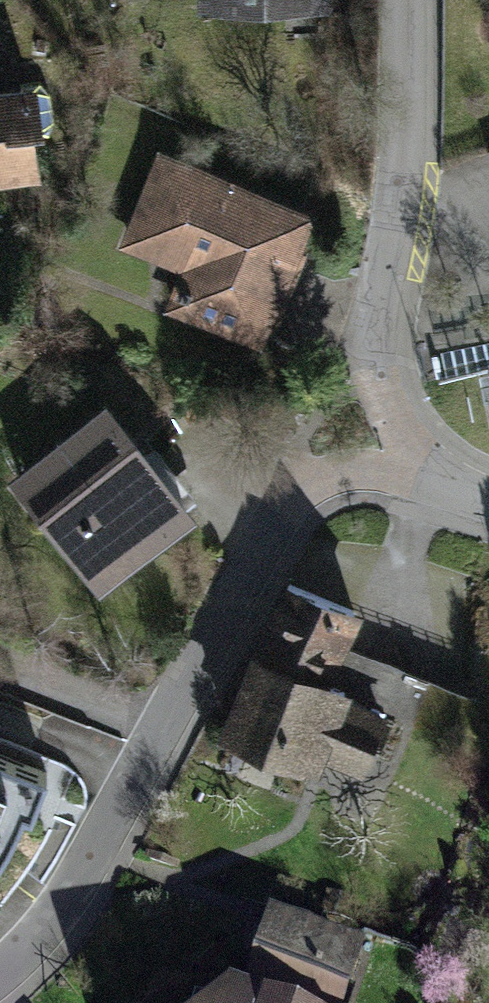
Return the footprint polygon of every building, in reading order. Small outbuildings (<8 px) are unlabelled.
[(190,16),(324,12),(324,0),(189,0),(190,16)] [(44,178),(29,80),(0,85),(0,185),(44,178)] [(316,221),(156,162),(118,265),(170,285),(159,311),(268,351),(316,221)] [(115,401),(6,481),(91,595),(199,516),(115,401)] [(358,601),(280,572),(220,732),(356,784),(389,698),(330,676),(358,601)] [(0,766),(0,881),(10,869),(46,783),(0,766)] [(238,994),(262,1002),(342,1002),(361,948),(266,914),(238,994)]
